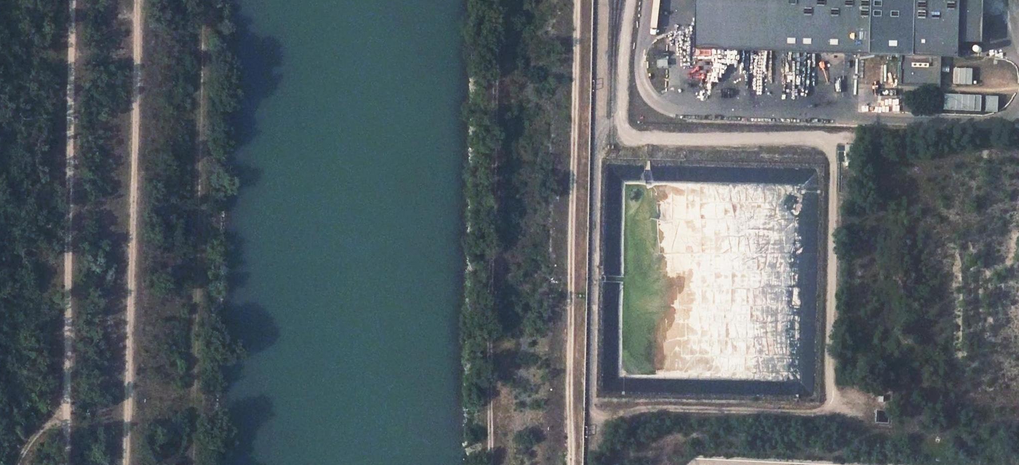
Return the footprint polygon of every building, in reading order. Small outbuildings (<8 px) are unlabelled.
[(698,46),(902,54),(899,85),(939,86),(942,56),(963,56),(963,42),(985,44),(987,0),(699,0),(698,46)] [(981,109),(981,94),(945,94),(945,108),(981,109)] [(854,169),(846,169),(846,187),(854,187),(854,169)]
